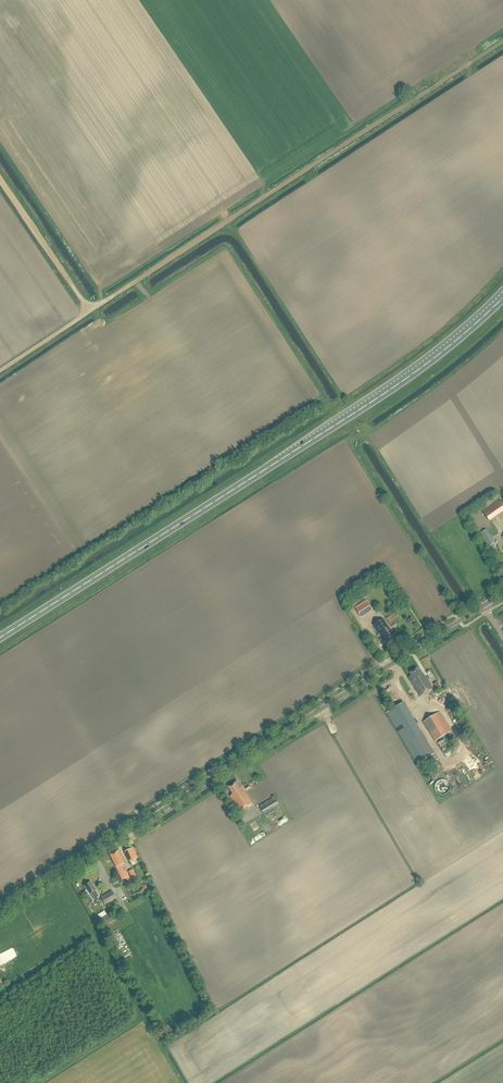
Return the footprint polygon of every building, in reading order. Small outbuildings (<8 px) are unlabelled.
[(502,512),(502,502),(501,499),(482,511),(489,521),(502,512)] [(488,546),(495,542),(486,529),(480,533),(488,546)] [(367,603),(357,610),(361,618),(372,610),(367,603)] [(393,628),(396,626),(395,623),(390,616),(386,618),(393,628)] [(384,641),(393,635),(382,619),(373,625),(384,641)] [(420,673),(418,669),(409,674),(411,676),(408,678),(420,696),(433,688),(424,675),(422,672),(420,673)] [(439,693),(442,701),(450,698),(447,689),(439,693)] [(386,713),(417,765),(423,761),(435,754),(403,703),(392,710),(386,713)] [(452,731),(440,712),(423,722),(435,742),(452,731)] [(441,751),(447,748),(443,739),(437,743),(441,751)] [(241,788),(237,782),(228,788),(232,794),(229,796),(240,812),(253,804),(242,787),(241,788)] [(274,797),(259,806),(266,817),(281,807),(274,797)] [(286,814),(268,824),(271,830),(289,819),(286,814)] [(129,861),(137,858),(133,848),(124,852),(129,861)] [(127,877),(121,864),(124,863),(118,851),(110,855),(115,867),(121,880),(127,877)] [(95,890),(90,882),(84,886),(86,890),(84,892),(84,893),(86,896),(88,894),(92,901),(99,897),(95,890)] [(105,905),(116,899),(112,891),(100,898),(105,905)] [(98,919),(105,914),(102,911),(96,915),(98,919)] [(108,927),(111,925),(115,923),(113,920),(116,918),(113,912),(109,914),(99,920),(103,927),(104,927),(105,929),(108,927)]
